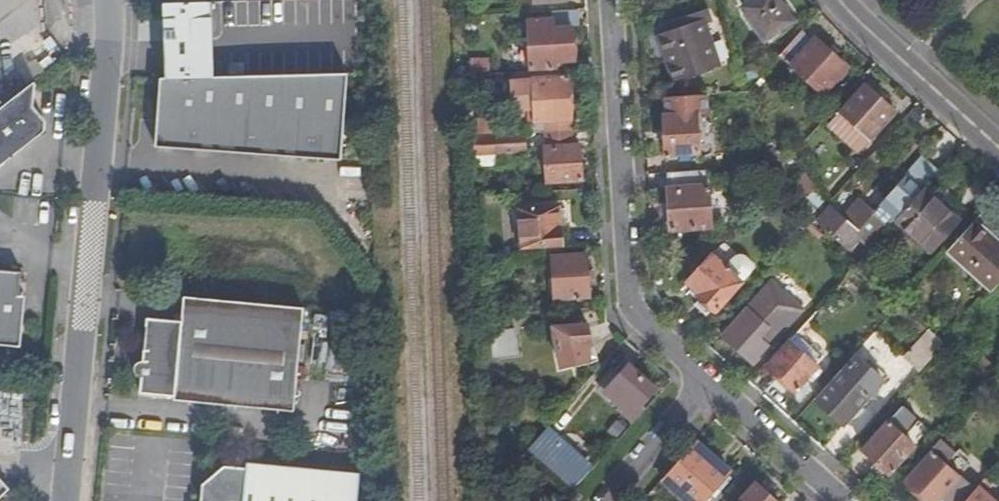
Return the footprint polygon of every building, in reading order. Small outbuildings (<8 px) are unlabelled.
[(790,26),(774,0),(755,0),(742,8),(762,43),(790,26)] [(675,83),(717,69),(698,17),(681,22),(683,27),(659,37),(675,83)] [(527,24),(529,69),(553,68),(553,63),(572,62),(571,31),(552,31),(551,23),(527,24)] [(798,35),(777,59),(822,97),(846,70),(815,42),(811,46),(798,35)] [(341,159),(345,72),(161,69),(156,138),(341,159)] [(543,133),(570,132),(567,79),(509,82),(512,124),(542,123),(542,133),(543,133)] [(45,139),(48,137),(47,126),(36,110),(37,85),(0,113),(0,170),(45,139)] [(866,138),(869,141),(893,114),(864,89),(840,115),(866,138)] [(662,100),(663,117),(662,117),(664,157),(699,155),(696,116),(706,116),(706,98),(662,100)] [(866,138),(840,115),(828,128),(854,151),(866,138)] [(543,133),(544,149),(571,148),(570,132),(543,133)] [(522,134),(494,136),(494,156),(523,155),(522,134)] [(764,160),(775,155),(770,146),(760,151),(764,160)] [(571,148),(544,149),(545,184),(580,181),(578,148),(571,148)] [(904,177),(921,192),(941,169),(924,154),(904,177)] [(710,230),(707,171),(699,172),(665,174),(669,232),(710,230)] [(791,188),(800,206),(814,191),(815,191),(800,178),(791,188)] [(800,206),(810,226),(815,219),(829,205),(814,191),(800,206)] [(921,192),(894,221),(930,252),(957,223),(921,192)] [(829,205),(815,219),(855,256),(869,242),(829,205)] [(517,209),(519,249),(557,247),(554,208),(517,209)] [(987,236),(973,224),(947,253),(992,292),(998,284),(998,254),(983,240),(987,236)] [(987,236),(983,240),(998,254),(998,247),(987,236)] [(550,258),(552,299),(587,297),(584,255),(550,258)] [(497,256),(476,257),(477,268),(497,267),(497,256)] [(698,296),(696,298),(713,313),(740,284),(709,257),(685,283),(698,296)] [(14,302),(17,269),(0,268),(0,346),(18,347),(21,317),(13,317),(14,302)] [(753,365),(801,309),(769,283),(722,337),(753,365)] [(302,309),(182,298),(179,322),(144,318),(141,351),(145,352),(144,364),(136,363),(132,367),(131,371),(132,376),(134,378),(138,379),(136,394),(171,397),(171,402),(291,413),(302,309)] [(22,303),(14,302),(13,317),(21,317),(22,303)] [(881,337),(920,373),(944,346),(904,310),(881,337)] [(584,326),(554,328),(557,371),(587,368),(586,355),(593,355),(584,326)] [(515,358),(514,332),(488,334),(490,360),(515,358)] [(944,346),(955,356),(964,347),(953,336),(944,346)] [(793,392),(815,368),(789,345),(767,368),(793,392)] [(973,372),(989,386),(998,375),(984,361),(973,372)] [(619,416),(628,425),(643,409),(640,407),(654,392),(628,368),(602,397),(620,414),(619,416)] [(842,426),(869,398),(843,375),(816,403),(842,426)] [(890,477),(928,433),(901,409),(863,452),(890,477)] [(531,447),(575,487),(590,471),(558,442),(562,438),(549,426),(531,447)] [(939,442),(903,482),(923,500),(966,500),(990,474),(979,464),(962,483),(943,466),(954,454),(939,442)] [(659,481),(681,500),(700,500),(726,473),(692,444),(659,481)] [(361,470),(249,461),(247,466),(226,464),(203,482),(202,500),(207,500),(358,500),(361,470)] [(985,496),(997,481),(990,474),(966,500),(990,500),(985,496)] [(752,485),(738,500),(771,500),(752,485)]
